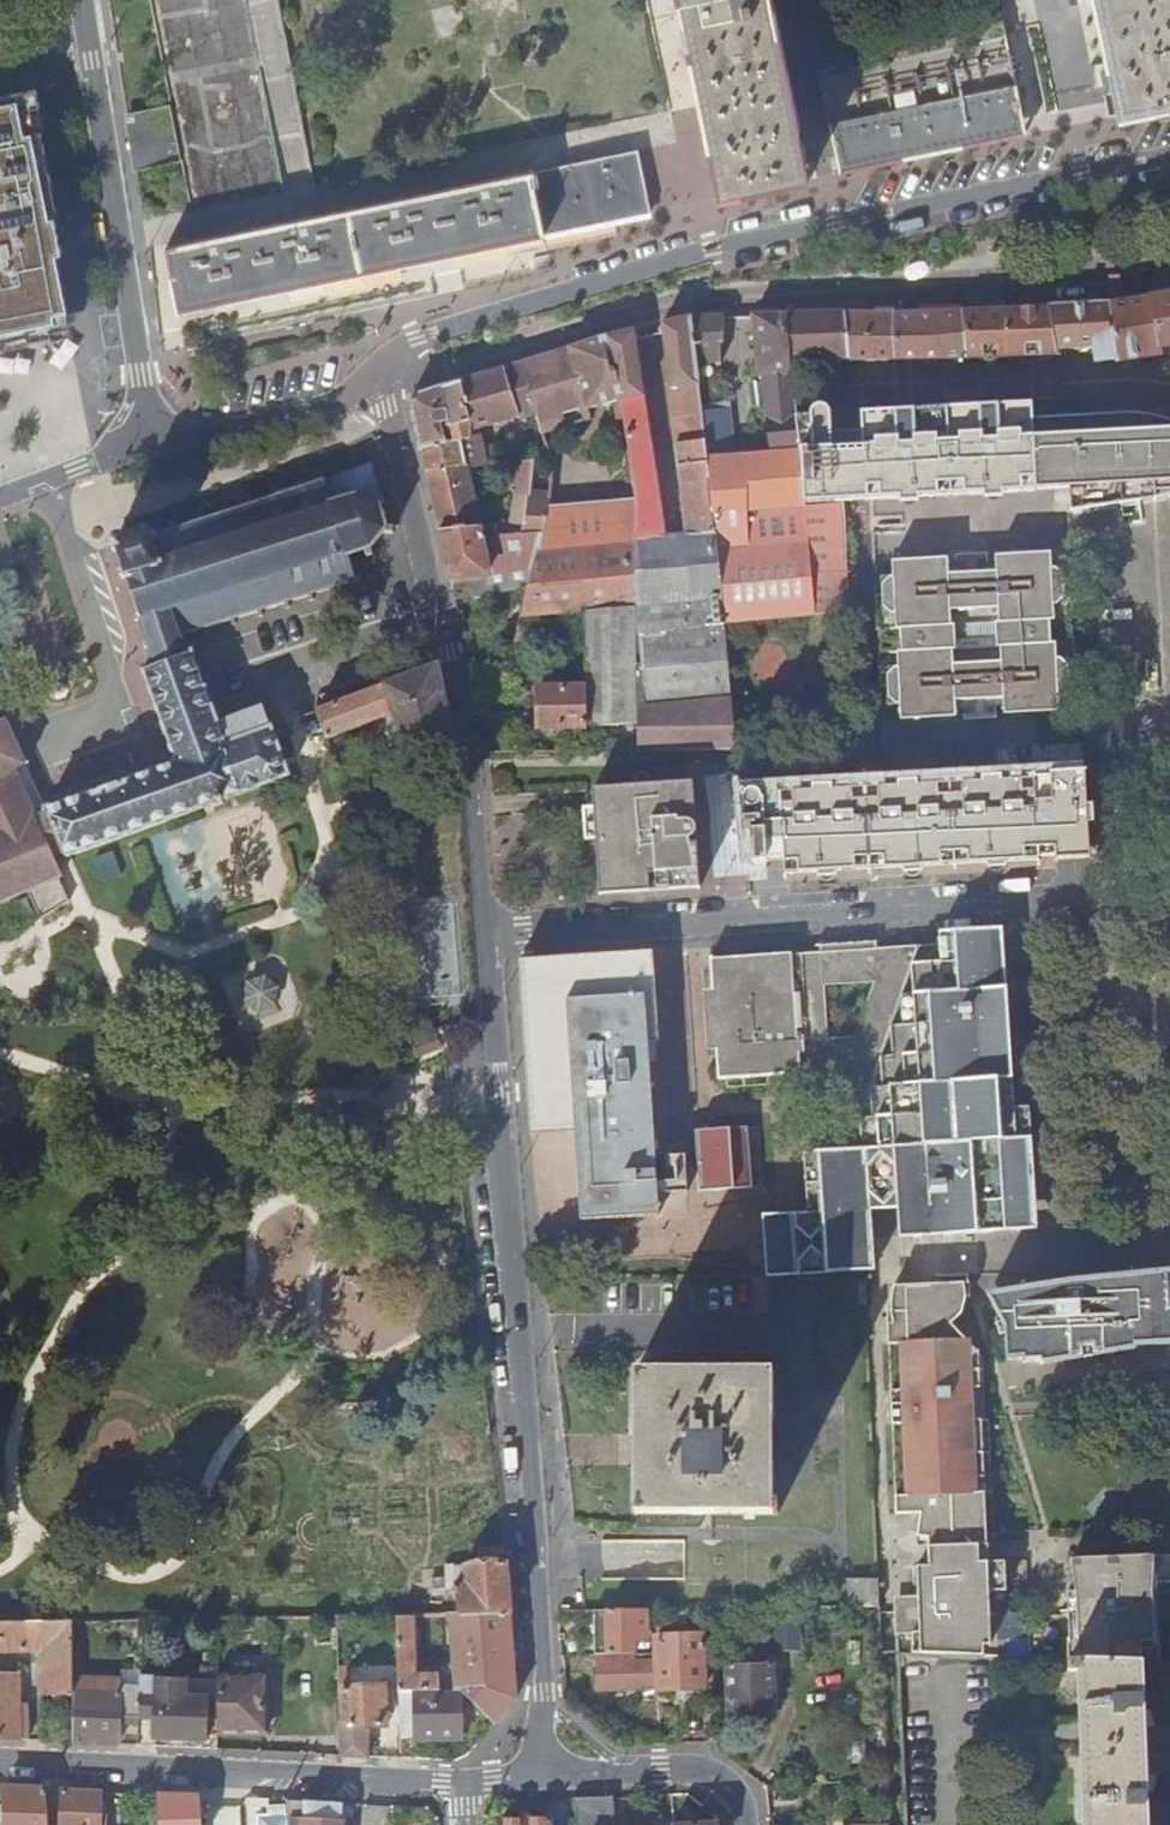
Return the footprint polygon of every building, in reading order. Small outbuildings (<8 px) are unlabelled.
[(718,201),(809,179),(772,0),(677,0),(705,138),(718,201)] [(1116,118),(1169,107),(1169,0),(1092,0),(1116,118)] [(433,28),(445,36),(458,34),(463,21),(460,9),(450,3),(437,5),(431,16),(433,28)] [(838,176),(1024,137),(1001,24),(815,62),(838,176)] [(27,335),(28,338),(51,334),(50,330),(69,327),(55,254),(60,253),(52,216),(47,217),(41,183),(50,181),(36,107),(39,106),(36,89),(0,96),(0,340),(27,335)] [(199,200),(286,186),(279,142),(230,150),(233,163),(208,167),(211,183),(197,185),(199,200)] [(225,238),(166,250),(179,313),(238,301),(296,289),(322,284),(364,275),(436,260),(507,245),(543,237),(542,235),(546,235),(615,220),(651,214),(638,152),(603,160),(533,175),(530,175),(530,174),(494,181),(423,196),(351,211),(308,220),(283,225),(225,238)] [(1159,349),(1169,347),(1169,294),(1149,298),(1159,349)] [(1108,304),(1116,359),(1117,365),(1153,358),(1161,357),(1159,349),(1149,298),(1108,304)] [(1049,307),(1056,349),(1093,345),(1094,350),(1096,362),(1116,359),(1108,304),(1049,307)] [(960,311),(962,360),(988,359),(1057,356),(1056,349),(1049,307),(960,311)] [(895,356),(896,361),(951,360),(962,360),(960,311),(895,314),(895,356)] [(785,314),(789,360),(824,360),(848,359),(850,362),(869,361),(896,361),(895,356),(895,314),(838,313),(811,314),(785,314)] [(708,457),(714,513),(802,506),(801,456),(798,456),(795,419),(789,360),(785,314),(753,315),(759,375),(761,375),(764,400),(771,453),(708,457)] [(724,343),(724,316),(699,316),(692,317),(697,364),(721,363),(720,343),(724,343)] [(722,612),(714,513),(708,457),(702,411),(699,383),(697,364),(692,317),(664,323),(686,535),(666,537),(633,330),(599,339),(610,375),(614,375),(620,404),(632,467),(637,505),(638,619),(722,612)] [(610,375),(599,339),(520,361),(520,364),(539,426),(542,435),(603,418),(601,409),(620,404),(614,375),(610,375)] [(539,426),(520,364),(410,398),(422,449),(446,443),(441,423),(448,422),(452,442),(459,440),(459,439),(469,436),(469,432),(501,422),(517,417),(519,417),(523,431),(539,426)] [(722,409),(721,403),(719,381),(699,383),(702,411),(722,409)] [(801,456),(802,506),(844,503),(844,501),(855,500),(870,499),(870,502),(1036,492),(1033,453),(1029,399),(999,401),(980,402),(914,406),(895,407),(860,409),(862,432),(851,433),(840,434),(830,434),(828,407),(819,407),(814,412),(812,418),(795,419),(798,456),(801,456)] [(702,411),(708,457),(771,453),(764,400),(721,403),(722,409),(702,411)] [(1032,422),(1033,453),(1036,492),(1071,490),(1073,511),(1102,507),(1169,497),(1169,424),(1161,421),(1144,417),(1129,416),(1032,422)] [(529,462),(517,417),(501,422),(511,464),(515,463),(529,462)] [(446,443),(422,449),(425,465),(426,472),(439,532),(477,529),(481,529),(467,467),(466,468),(459,440),(452,442),(446,443)] [(521,536),(526,499),(530,462),(529,462),(515,463),(512,491),(514,501),(511,501),(507,536),(518,536),(521,536)] [(155,667),(185,656),(182,648),(180,643),(183,643),(181,637),(202,631),(204,636),(208,634),(207,629),(230,621),(232,627),(236,626),(235,620),(257,613),(258,619),(263,617),(262,612),(284,605),(285,610),(290,609),(288,603),(308,597),(310,602),(314,601),(313,596),(329,590),(332,595),(336,594),(334,589),(352,583),(353,588),(357,587),(356,583),(361,582),(360,577),(367,559),(372,557),(370,550),(384,533),(393,534),(394,528),(386,527),(380,507),(385,502),(381,498),(370,465),(365,467),(324,480),(322,476),(318,477),(319,482),(301,488),(300,483),(295,484),(297,489),(279,495),(277,490),(273,492),(275,496),(253,504),(251,499),(247,500),(248,505),(227,512),(225,507),(221,508),(222,513),(202,521),(199,515),(196,517),(197,522),(176,529),(173,523),(170,525),(171,530),(150,537),(147,530),(142,531),(143,537),(141,538),(135,530),(125,533),(122,543),(120,538),(114,540),(116,546),(111,548),(112,552),(117,551),(124,572),(119,574),(121,579),(126,577),(138,616),(133,618),(134,623),(140,621),(147,644),(142,645),(143,650),(149,648),(152,659),(155,667)] [(549,499),(550,478),(540,478),(539,498),(549,499)] [(541,535),(549,504),(549,502),(526,499),(521,536),(541,535)] [(722,612),(723,622),(853,612),(844,503),(802,506),(714,513),(722,612)] [(587,726),(638,721),(638,619),(637,505),(549,504),(541,535),(536,553),(521,617),(586,611),(587,687),(587,726)] [(477,529),(439,532),(450,581),(519,570),(519,553),(518,536),(507,536),(479,538),(477,529)] [(518,536),(519,553),(536,553),(541,535),(521,536),(518,536)] [(879,597),(881,688),(889,688),(890,705),(901,705),(902,721),(922,719),(923,723),(936,722),(937,719),(957,718),(956,702),(985,701),(1004,700),(1005,715),(1025,714),(1025,718),(1041,717),(1041,713),(1060,712),(1060,696),(1071,696),(1070,677),(1075,677),(1072,621),(1071,586),(1066,586),(1065,569),(1054,569),(1052,554),(1033,554),(1033,552),(1017,552),(1017,556),(999,557),(999,573),(951,575),(950,559),(930,560),(929,558),(915,559),(916,562),(894,562),(895,579),(885,580),(885,596),(879,597)] [(723,622),(722,612),(638,619),(638,721),(638,750),(736,749),(723,622)] [(289,779),(271,729),(263,709),(217,725),(191,654),(185,656),(155,667),(142,671),(176,764),(164,768),(84,797),(48,811),(68,857),(69,859),(289,779)] [(427,762),(455,753),(438,667),(317,712),(327,740),(393,716),(402,751),(423,743),(427,762)] [(587,726),(587,687),(539,687),(539,726),(587,726)] [(0,831),(0,905),(29,893),(40,920),(53,912),(64,905),(68,901),(59,880),(63,877),(56,862),(62,859),(68,857),(48,811),(41,814),(36,817),(16,771),(22,768),(27,766),(8,722),(2,724),(0,725),(0,831)] [(740,791),(745,841),(756,842),(757,861),(766,861),(767,858),(784,858),(784,862),(784,876),(881,871),(1092,859),(1090,826),(1095,825),(1094,807),(1087,807),(1085,774),(1051,775),(1051,779),(875,788),(778,792),(779,822),(764,824),(763,800),(758,793),(751,790),(740,791)] [(699,889),(691,782),(650,785),(636,785),(592,789),(593,799),(594,809),(600,895),(699,889)] [(765,1234),(766,1249),(769,1249),(769,1276),(877,1269),(876,1246),(875,1241),(873,1212),(900,1210),(902,1239),(1024,1232),(1016,1108),(1008,987),(1004,929),(943,933),(944,947),(918,948),(874,1083),(872,1087),(851,1151),(805,1154),(809,1215),(764,1217),(765,1234)] [(712,961),(716,1026),(720,1081),(829,1073),(829,1077),(851,1076),(865,1080),(874,1083),(918,948),(877,950),(877,942),(820,946),(821,954),(712,961)] [(521,960),(525,1010),(527,1044),(533,1134),(577,1133),(583,1212),(630,1214),(660,1215),(650,1042),(661,1041),(660,1028),(655,954),(521,960)] [(265,975),(246,982),(243,1001),(259,1014),(277,1007),(280,987),(265,975)] [(851,1076),(829,1077),(829,1081),(852,1081),(872,1087),(874,1083),(865,1080),(851,1076)] [(748,1128),(698,1132),(699,1153),(700,1161),(750,1158),(748,1128)] [(752,1190),(750,1158),(700,1161),(702,1193),(752,1190)] [(1075,1283),(988,1297),(1002,1322),(1005,1335),(1006,1361),(1023,1360),(1024,1364),(1039,1364),(1041,1367),(1076,1355),(1102,1350),(1137,1350),(1138,1347),(1169,1345),(1169,1273),(1075,1283)] [(962,1315),(965,1305),(970,1285),(895,1288),(896,1312),(889,1313),(889,1319),(893,1319),(893,1327),(889,1327),(890,1347),(901,1347),(902,1394),(892,1394),(892,1400),(896,1400),(897,1408),(893,1408),(893,1428),(904,1428),(907,1500),(896,1500),(897,1518),(922,1514),(918,1537),(929,1538),(929,1548),(988,1546),(982,1495),(973,1496),(974,1360),(978,1351),(949,1325),(962,1315)] [(1041,1367),(1137,1350),(1102,1350),(1076,1355),(1041,1367)] [(773,1516),(775,1374),(638,1372),(636,1514),(773,1516)] [(918,1549),(929,1548),(929,1538),(918,1537),(918,1549)] [(929,1548),(930,1568),(973,1566),(972,1564),(989,1564),(988,1546),(929,1548)] [(1143,1664),(1143,1645),(1159,1645),(1158,1586),(1169,1585),(1169,1558),(1072,1561),(1075,1593),(1067,1593),(1072,1646),(1078,1646),(1080,1661),(1143,1664)] [(457,1568),(457,1563),(446,1563),(447,1593),(454,1593),(454,1597),(458,1597),(458,1616),(509,1615),(505,1565),(457,1568)] [(923,1635),(922,1655),(984,1657),(985,1647),(992,1647),(990,1593),(1008,1593),(1007,1563),(989,1564),(972,1564),(973,1566),(930,1568),(919,1568),(920,1601),(908,1602),(908,1613),(896,1612),(898,1634),(923,1635)] [(850,1607),(880,1606),(879,1579),(849,1580),(850,1607)] [(595,1622),(595,1654),(635,1653),(634,1638),(646,1638),(645,1611),(607,1612),(606,1622),(595,1622)] [(607,1612),(595,1612),(595,1622),(606,1622),(607,1612)] [(459,1690),(493,1724),(515,1700),(509,1615),(458,1616),(448,1616),(454,1691),(459,1690)] [(397,1691),(398,1691),(438,1691),(438,1675),(416,1675),(414,1617),(396,1617),(397,1691)] [(41,1653),(42,1695),(71,1695),(71,1623),(10,1624),(0,1624),(0,1653),(41,1653)] [(759,1632),(735,1632),(736,1656),(725,1657),(727,1712),(775,1710),(774,1663),(760,1663),(759,1632)] [(635,1653),(595,1654),(595,1676),(596,1679),(596,1690),(621,1689),(621,1686),(639,1686),(639,1682),(657,1682),(657,1688),(685,1688),(685,1693),(704,1693),(702,1634),(687,1635),(680,1635),(656,1636),(656,1649),(657,1650),(657,1663),(653,1663),(652,1652),(635,1653)] [(1143,1664),(1080,1661),(1067,1660),(1069,1670),(1078,1670),(1080,1735),(1083,1824),(1147,1824),(1145,1734),(1143,1664)] [(339,1689),(347,1689),(347,1667),(336,1667),(337,1689),(339,1689)] [(216,1699),(215,1736),(263,1737),(263,1701),(269,1701),(269,1673),(216,1673),(216,1699)] [(0,1675),(0,1740),(18,1741),(17,1708),(16,1676),(0,1675)] [(189,1740),(215,1741),(215,1736),(216,1699),(183,1698),(184,1681),(139,1679),(139,1682),(137,1718),(151,1719),(151,1739),(179,1740),(189,1740)] [(117,1718),(137,1718),(139,1682),(117,1681),(117,1696),(71,1695),(71,1743),(116,1746),(117,1718)] [(338,1757),(366,1758),(366,1728),(385,1727),(382,1687),(347,1689),(339,1689),(342,1727),(338,1727),(338,1757)] [(398,1691),(398,1722),(414,1722),(415,1739),(460,1738),(459,1690),(454,1691),(438,1691),(398,1691)] [(43,1790),(1,1788),(2,1807),(0,1807),(0,1823),(4,1823),(4,1824),(46,1824),(43,1790)] [(99,1793),(43,1790),(46,1824),(97,1824),(98,1815),(99,1793)] [(197,1797),(155,1795),(157,1824),(199,1824),(197,1797)] [(574,1797),(576,1824),(613,1824),(611,1796),(574,1797)] [(341,1804),(285,1802),(286,1822),(286,1824),(340,1824),(341,1804)] [(286,1822),(275,1823),(274,1816),(267,1816),(267,1824),(286,1824),(286,1822)]
